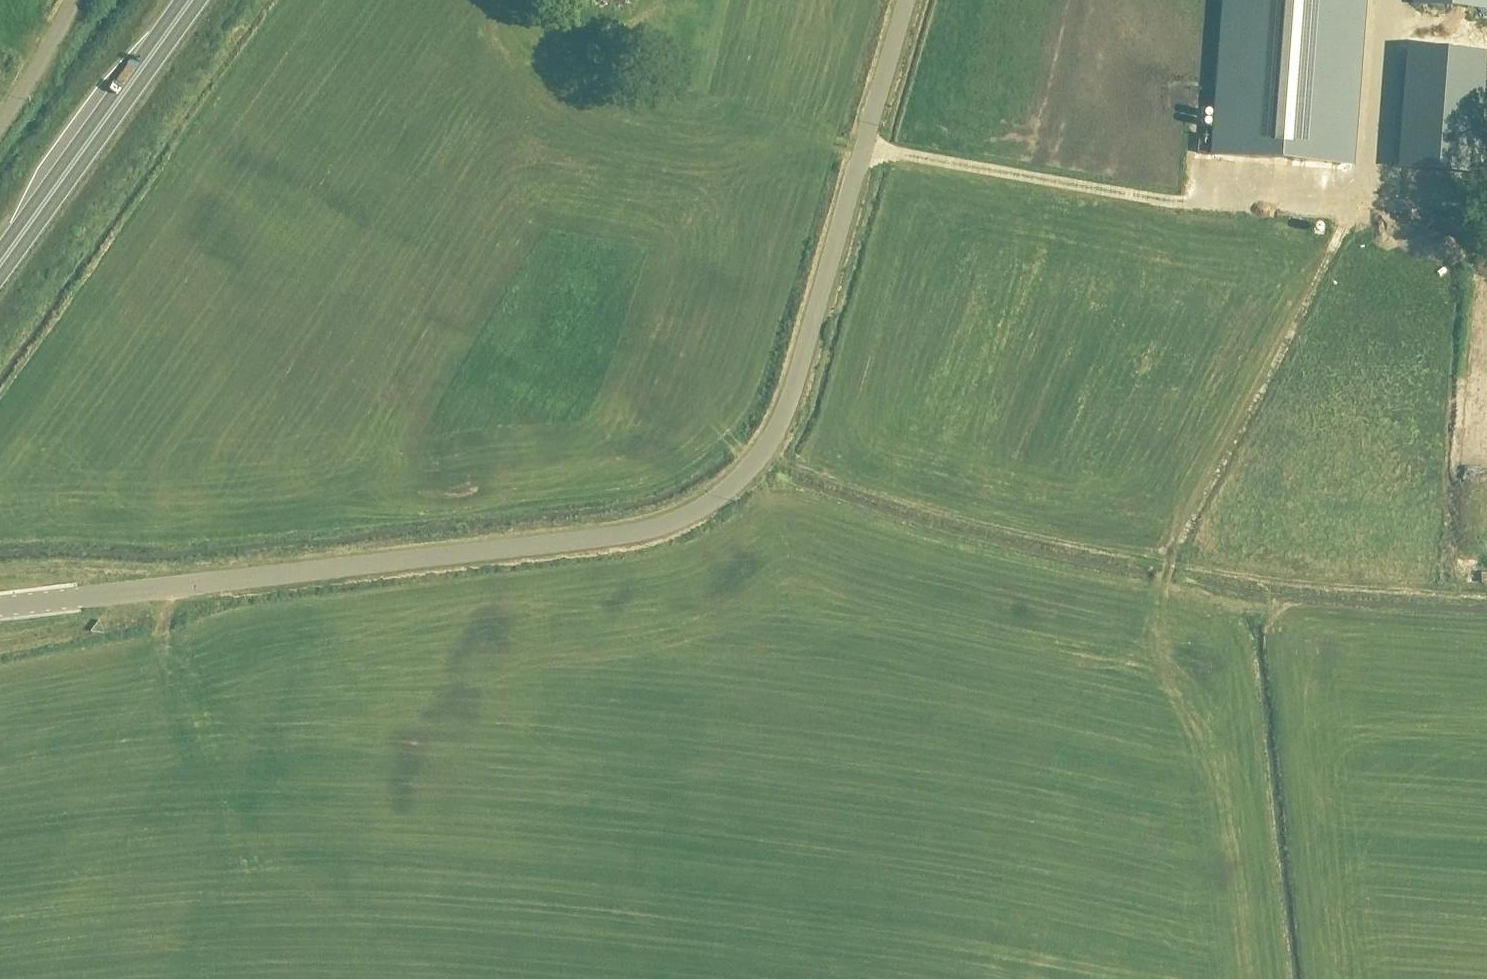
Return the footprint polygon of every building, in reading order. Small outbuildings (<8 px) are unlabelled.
[(1363,0),(1225,0),(1214,156),(1351,167),(1363,0)] [(1413,8),(1486,13),(1486,0),(1413,0),(1413,8)] [(1482,56),(1406,51),(1398,169),(1474,174),(1482,56)] [(1209,146),(1209,127),(1194,127),(1194,146),(1209,146)]
